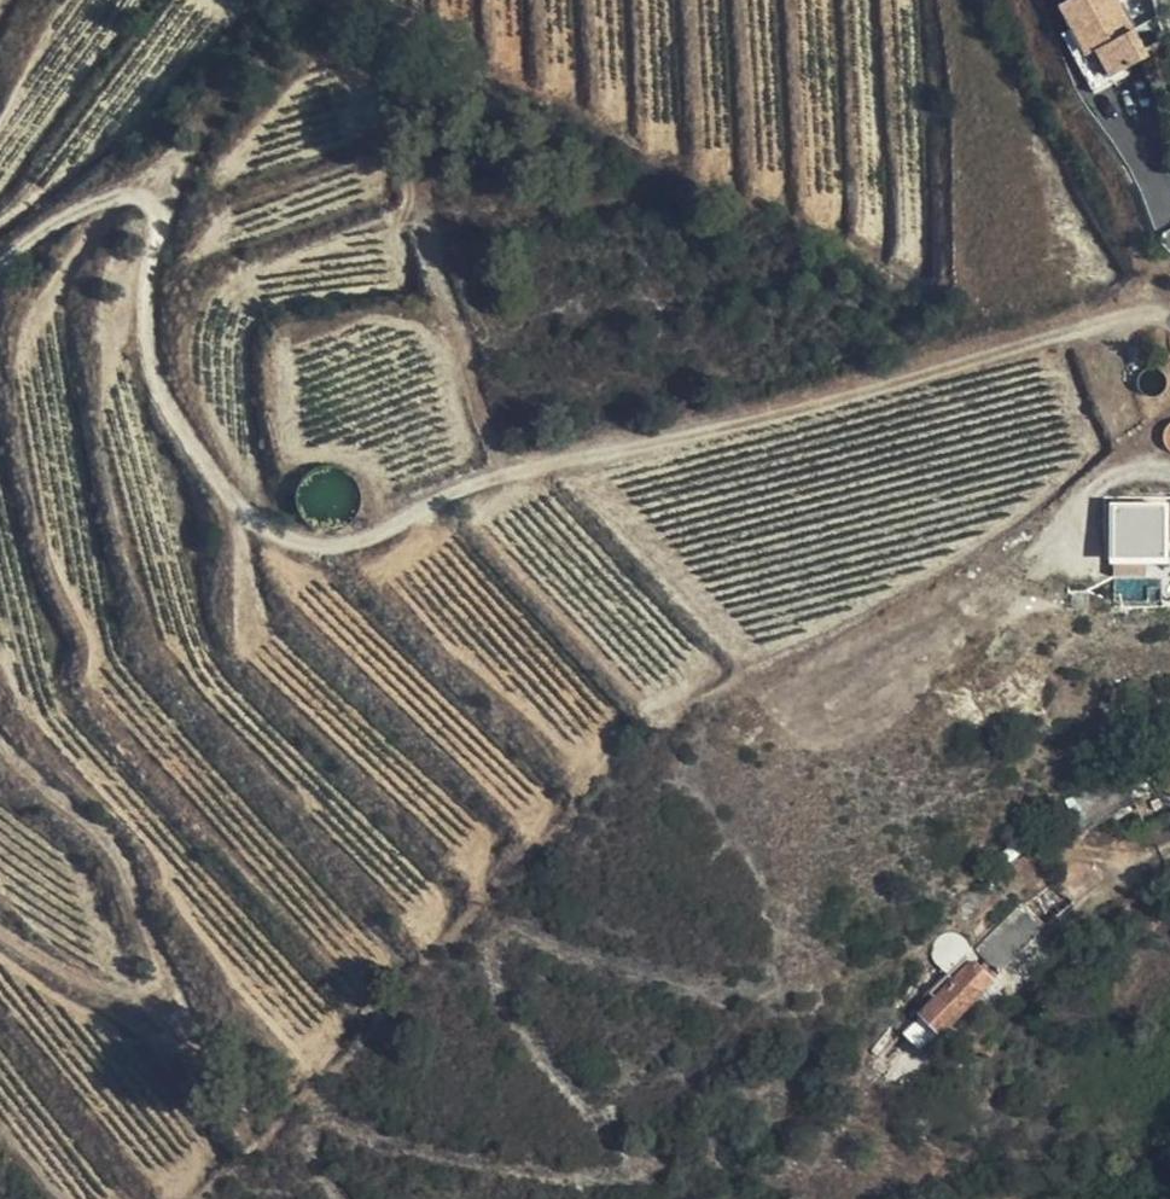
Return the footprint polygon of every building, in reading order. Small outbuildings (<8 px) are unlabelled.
[(1079,20),(1087,34),(1092,31),(1120,82),(1131,76),(1126,66),(1149,53),(1119,0),(1072,0),(1069,2),(1079,20)] [(1087,34),(1079,20),(1065,28),(1102,93),(1120,82),(1092,31),(1087,34)] [(1116,502),(1115,562),(1169,562),(1169,501),(1116,502)] [(1023,905),(1044,926),(1074,903),(1055,881),(1023,905)] [(1046,928),(1044,926),(1023,905),(1021,903),(974,951),(998,975),(1046,928)] [(942,948),(941,952),(941,957),(944,960),(948,962),(955,961),(957,957),(959,953),(958,949),(955,945),(949,944),(945,943),(943,946),(942,948)] [(931,1044),(991,984),(971,964),(956,980),(950,975),(930,995),(937,1001),(910,1026),(909,1024),(900,1033),(920,1052),(928,1044),(931,1044)]
